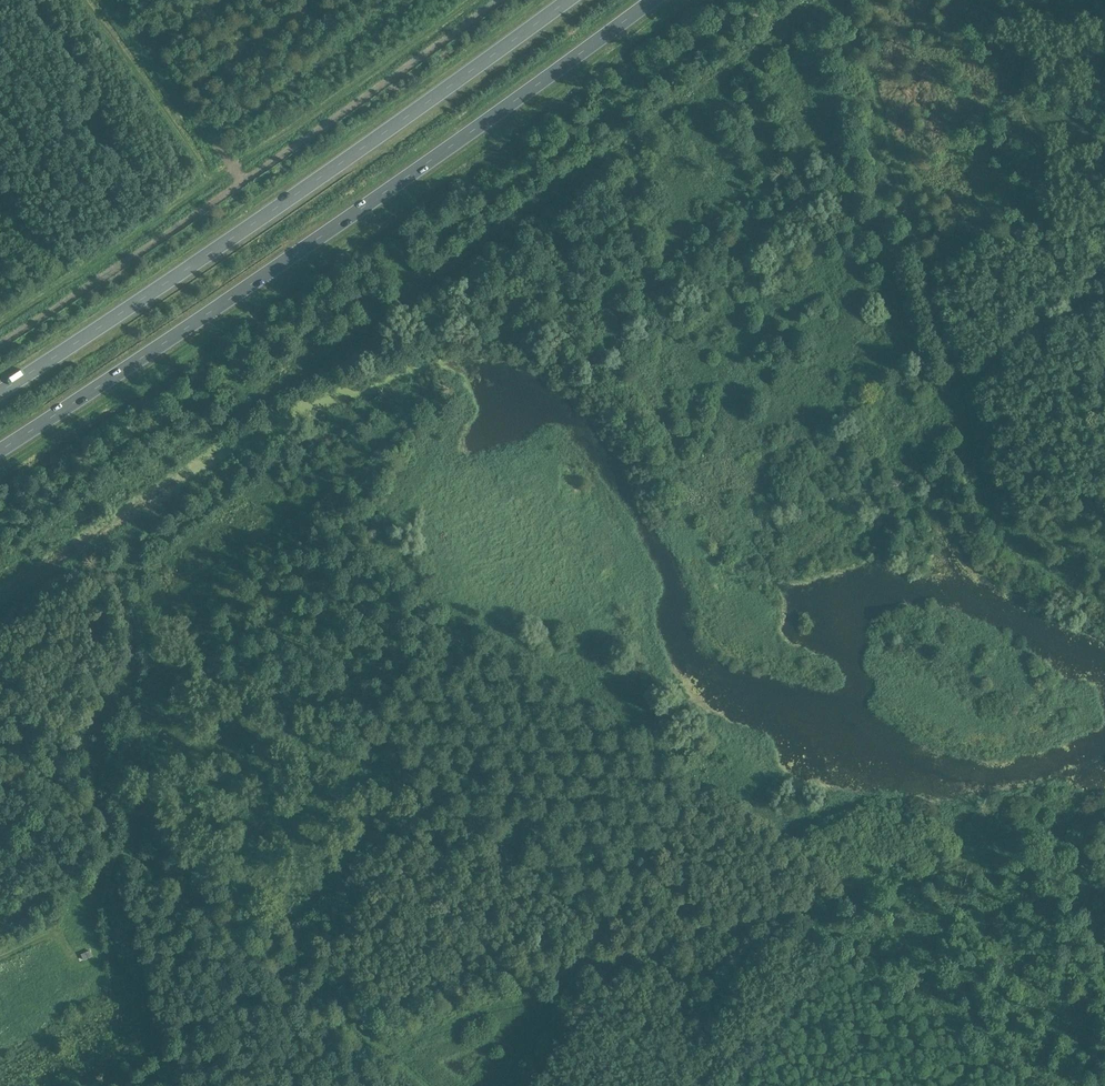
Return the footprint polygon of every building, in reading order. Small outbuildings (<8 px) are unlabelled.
[(531,86),(554,67),(550,62),(527,81),(531,86)] [(82,955),(82,956),(84,960),(93,956),(90,951),(82,955)]
